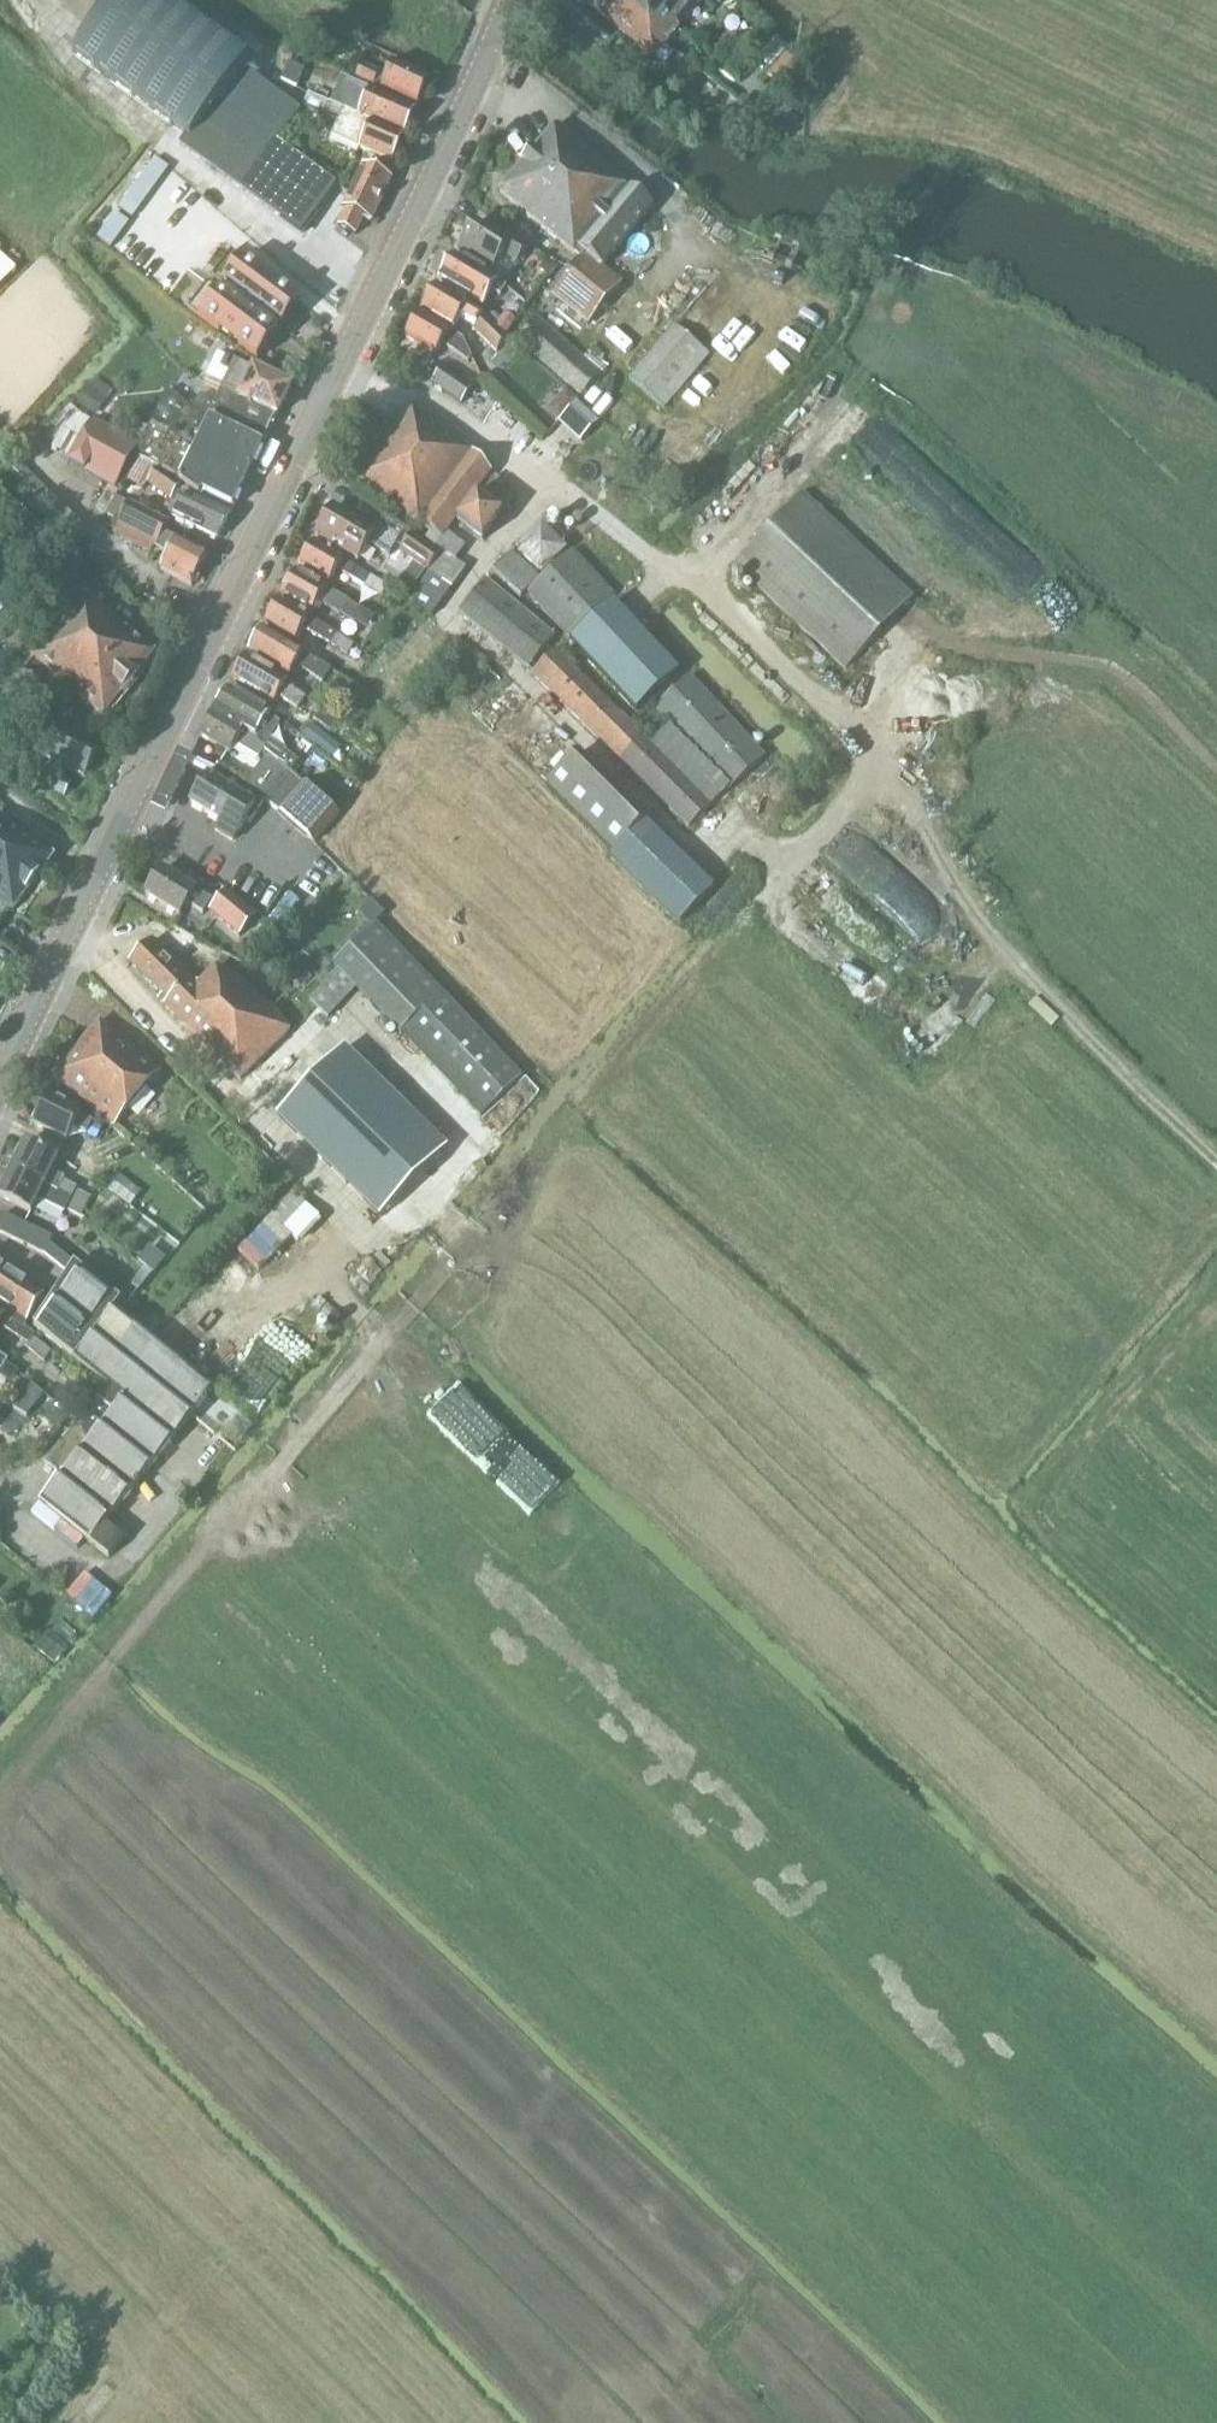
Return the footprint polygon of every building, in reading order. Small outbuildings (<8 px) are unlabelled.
[(77,14),(87,0),(59,0),(77,14)] [(73,54),(186,137),(180,146),(301,234),(336,185),(278,142),(300,111),(242,69),(248,61),(165,0),(112,0),(73,54)] [(677,30),(702,0),(590,0),(587,4),(651,60),(677,30)] [(355,78),(417,106),(421,97),(425,96),(428,88),(427,85),(429,80),(394,64),(388,77),(361,65),(355,78)] [(286,67),(280,80),(297,88),(302,74),(286,67)] [(338,92),(332,104),(371,122),(371,123),(403,137),(408,126),(412,124),(414,119),(413,115),(415,111),(370,91),(364,104),(338,92)] [(371,122),(332,104),(327,102),(313,96),(307,109),(338,123),(332,136),(392,163),(394,159),(397,157),(399,153),(398,149),(403,137),(371,123),(371,122)] [(500,192),(581,260),(551,296),(588,327),(621,283),(602,267),(654,205),(556,125),(500,192)] [(169,168),(155,158),(151,165),(164,174),(169,168)] [(151,165),(146,171),(160,181),(164,174),(151,165)] [(372,223),(381,202),(391,181),(363,167),(353,188),(343,209),(346,211),(338,227),(355,235),(363,219),(372,223)] [(146,171),(142,177),(155,187),(160,181),(146,171)] [(142,177),(137,184),(150,193),(155,187),(142,177)] [(137,184),(133,190),(146,199),(150,193),(137,184)] [(133,190),(128,196),(141,206),(146,199),(133,190)] [(128,196),(123,202),(137,212),(141,206),(128,196)] [(123,202),(119,209),(132,218),(137,212),(123,202)] [(115,213),(111,220),(124,229),(129,223),(115,213)] [(111,220),(106,226),(120,236),(124,229),(111,220)] [(457,251),(491,272),(502,255),(516,265),(529,246),(503,229),(497,239),(474,224),(457,251)] [(106,226),(102,232),(115,242),(120,236),(106,226)] [(102,232),(97,239),(111,248),(115,242),(102,232)] [(300,304),(231,252),(212,278),(226,288),(222,294),(208,284),(189,309),(257,361),(276,335),(273,333),(278,327),(281,329),(300,304)] [(12,266),(0,255),(0,279),(12,266)] [(501,294),(505,288),(500,283),(454,256),(439,281),(470,299),(479,285),(494,293),(496,290),(501,294)] [(545,259),(537,269),(548,277),(556,267),(545,259)] [(505,335),(496,326),(482,314),(436,287),(422,310),(453,328),(460,316),(474,325),(472,328),(497,350),(507,336),(505,335)] [(405,339),(435,356),(442,344),(468,361),(472,356),(465,344),(462,339),(419,314),(413,325),(409,325),(406,331),(407,335),(405,339)] [(502,316),(496,326),(505,335),(513,323),(502,316)] [(517,341),(581,396),(600,373),(537,318),(517,341)] [(630,380),(664,408),(710,354),(676,326),(630,380)] [(291,388),(234,361),(220,390),(276,417),(277,417),(291,388)] [(432,383),(462,404),(473,389),(444,368),(432,383)] [(95,377),(78,402),(98,416),(115,391),(95,377)] [(562,420),(578,400),(565,389),(548,409),(562,420)] [(203,394),(189,409),(211,428),(214,422),(262,445),(276,417),(220,390),(214,404),(203,394)] [(166,392),(134,457),(155,468),(200,497),(202,493),(233,508),(263,446),(262,445),(214,422),(211,428),(189,409),(169,392),(166,392)] [(53,449),(70,458),(67,463),(113,488),(125,467),(126,468),(138,446),(69,407),(57,428),(63,432),(53,449)] [(359,477),(431,532),(441,539),(446,533),(491,473),(472,452),(413,407),(359,477)] [(126,481),(143,490),(147,484),(171,501),(181,487),(156,470),(137,459),(126,481)] [(95,511),(111,519),(162,545),(161,546),(170,550),(160,570),(191,586),(193,583),(197,582),(199,577),(198,573),(207,555),(162,532),(167,524),(115,498),(118,493),(108,488),(108,490),(104,488),(94,508),(96,509),(95,511)] [(172,516),(186,523),(185,523),(218,539),(231,513),(198,497),(184,490),(172,516)] [(457,522),(480,539),(499,514),(476,497),(457,522)] [(733,569),(842,676),(911,605),(801,499),(733,569)] [(374,532),(351,518),(333,508),(316,537),(358,562),(368,544),(389,556),(399,540),(377,527),(374,532)] [(385,513),(377,527),(399,540),(404,543),(405,543),(412,534),(405,528),(390,517),(385,513)] [(456,562),(466,547),(446,533),(441,539),(431,532),(425,540),(441,552),(456,562)] [(405,543),(399,552),(426,570),(428,571),(440,553),(412,534),(405,543)] [(298,567),(328,585),(337,569),(365,585),(366,582),(384,592),(388,584),(371,574),(343,559),(313,542),(298,567)] [(569,636),(586,621),(609,599),(614,595),(573,551),(528,592),(569,636)] [(431,614),(464,567),(456,562),(441,552),(440,553),(428,571),(426,570),(408,598),(431,614)] [(490,572),(521,598),(538,579),(508,552),(490,572)] [(350,620),(351,617),(369,628),(375,617),(296,571),(281,596),(311,613),(318,602),(350,620)] [(457,612),(525,670),(552,638),(483,580),(457,612)] [(70,611),(29,660),(31,662),(33,660),(64,685),(101,715),(99,717),(101,719),(154,653),(85,597),(72,613),(70,611)] [(265,624),(295,642),(302,629),(330,645),(329,647),(350,659),(357,646),(279,600),(265,624)] [(613,602),(571,642),(636,712),(679,673),(613,602)] [(248,653),(290,677),(297,666),(323,682),(330,669),(304,653),(262,629),(248,653)] [(534,672),(621,760),(644,737),(622,715),(591,684),(580,673),(556,649),(534,672)] [(232,681),(274,705),(278,697),(297,711),(305,699),(286,685),(287,681),(246,657),(232,681)] [(29,660),(21,669),(45,689),(48,691),(50,689),(58,694),(64,685),(33,660),(31,662),(29,660)] [(19,721),(45,689),(21,669),(9,684),(0,694),(0,705),(19,721)] [(333,687),(347,695),(354,683),(340,675),(333,687)] [(9,684),(0,677),(0,694),(9,684)] [(661,703),(657,708),(731,788),(760,762),(764,757),(690,677),(685,682),(661,703)] [(227,689),(214,713),(268,744),(281,723),(269,716),(271,714),(227,689)] [(314,720),(330,732),(338,722),(322,710),(314,720)] [(268,744),(214,713),(200,736),(230,754),(235,745),(259,760),(268,744)] [(309,725),(300,736),(330,760),(339,749),(309,725)] [(56,726),(41,754),(84,776),(98,748),(56,726)] [(644,737),(621,760),(689,829),(712,806),(644,737)] [(193,758),(179,751),(151,810),(165,816),(193,758)] [(542,783),(609,848),(639,817),(572,752),(542,783)] [(251,823),(259,809),(265,801),(278,811),(278,812),(313,843),(339,815),(287,769),(283,773),(265,759),(245,784),(220,763),(211,778),(207,776),(190,803),(220,822),(215,830),(233,841),(246,820),(251,823)] [(50,789),(64,796),(70,784),(56,777),(50,789)] [(13,911),(14,909),(52,859),(54,857),(52,855),(51,856),(0,817),(0,901),(10,909),(10,910),(13,911)] [(680,924),(715,887),(644,820),(609,857),(680,924)] [(826,850),(865,879),(878,861),(840,832),(826,850)] [(145,895),(179,917),(187,905),(199,912),(207,899),(162,870),(145,895)] [(239,937),(256,917),(227,892),(209,912),(239,937)] [(356,989),(400,1034),(442,994),(375,924),(333,965),(339,970),(310,998),(327,1016),(356,989)] [(298,1024),(291,1032),(274,1014),(240,982),(217,967),(199,986),(153,940),(130,963),(164,996),(159,1001),(188,1030),(240,1080),(259,1062),(274,1080),(304,1049),(314,1039),(298,1024)] [(442,994),(400,1034),(482,1118),(522,1078),(442,994)] [(114,1127),(148,1087),(160,1073),(99,1021),(53,1075),(114,1127)] [(344,1048),(276,1117),(380,1217),(447,1149),(344,1048)] [(102,1127),(92,1122),(79,1115),(80,1113),(48,1097),(34,1126),(66,1142),(73,1128),(96,1139),(102,1127)] [(25,1143),(12,1170),(86,1207),(90,1198),(75,1191),(76,1188),(62,1182),(64,1178),(51,1172),(57,1159),(25,1143)] [(12,1170),(0,1194),(0,1198),(30,1213),(38,1197),(65,1211),(66,1209),(81,1217),(86,1207),(12,1170)] [(106,1186),(129,1205),(139,1193),(115,1174),(106,1186)] [(269,1215),(283,1230),(306,1206),(292,1192),(269,1215)] [(44,1255),(67,1274),(34,1327),(106,1387),(43,1463),(59,1476),(37,1502),(106,1557),(121,1540),(101,1524),(213,1390),(120,1313),(125,1306),(97,1283),(74,1264),(50,1244),(53,1238),(3,1214),(0,1220),(0,1233),(44,1255)] [(29,1344),(34,1336),(35,1334),(24,1327),(45,1295),(0,1266),(0,1325),(29,1344)] [(107,1272),(97,1283),(125,1306),(134,1295),(107,1272)] [(193,1292),(159,1332),(174,1345),(184,1333),(223,1366),(247,1337),(193,1292)] [(29,1344),(27,1347),(45,1361),(54,1351),(34,1336),(29,1344)] [(35,1382),(15,1406),(27,1415),(46,1392),(35,1382)] [(446,1424),(526,1511),(559,1482),(479,1394),(446,1424)] [(46,1637),(37,1649),(54,1662),(63,1651),(46,1637)]
